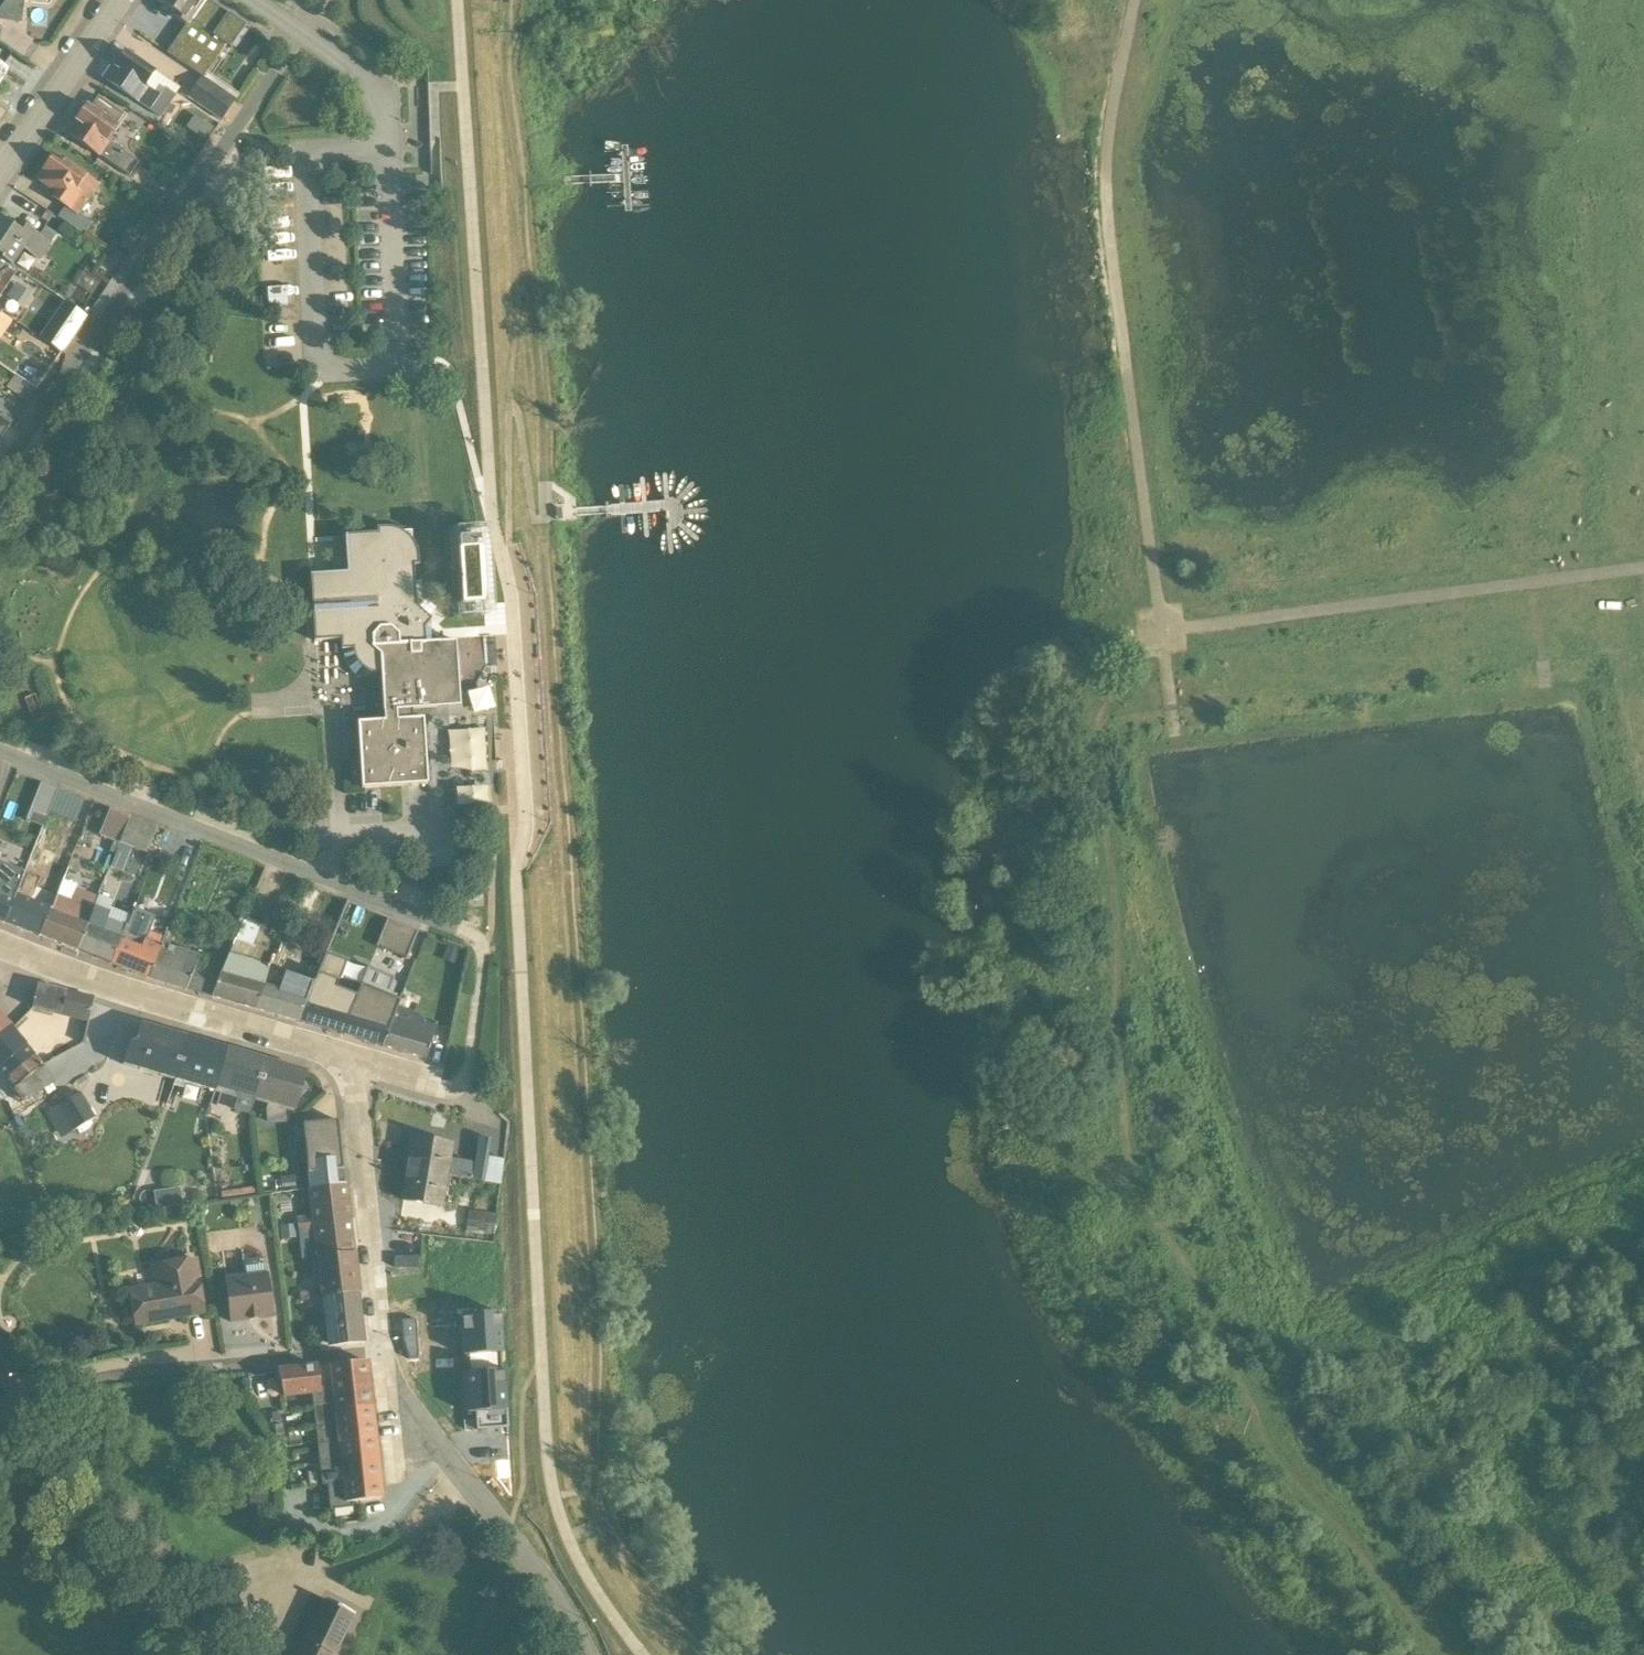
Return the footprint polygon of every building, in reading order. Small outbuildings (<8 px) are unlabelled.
[(20,24),(23,0),(6,0),(0,8),(0,22),(20,24)] [(227,48),(242,26),(204,0),(157,0),(155,2),(172,14),(170,18),(184,28),(166,54),(200,78),(203,73),(206,75),(226,47),(227,48)] [(112,64),(100,80),(136,105),(137,104),(157,117),(158,115),(160,117),(179,90),(123,51),(114,65),(112,64)] [(8,74),(0,68),(0,86),(8,74)] [(206,75),(203,73),(186,98),(221,122),(238,97),(206,75)] [(96,98),(89,110),(81,105),(62,134),(128,178),(138,164),(106,143),(112,133),(114,135),(125,117),(96,98)] [(205,143),(214,130),(194,116),(185,129),(205,143)] [(62,209),(56,219),(83,237),(91,225),(78,216),(99,186),(53,153),(39,172),(43,175),(37,184),(52,195),(48,200),(62,209)] [(12,268),(22,253),(38,263),(50,245),(14,222),(9,228),(0,222),(0,260),(12,268)] [(16,271),(0,260),(0,295),(16,271)] [(64,351),(88,312),(65,298),(41,337),(64,351)] [(13,377),(5,388),(25,402),(33,390),(13,377)] [(18,413),(17,412),(0,401),(0,418),(10,425),(18,413)] [(344,537),(346,575),(308,578),(313,644),(339,642),(341,658),(344,666),(348,672),(354,678),(363,683),(371,686),(379,686),(382,722),(356,724),(360,790),(426,786),(422,724),(421,720),(412,720),(411,713),(459,709),(458,698),(454,643),(430,645),(429,636),(428,624),(430,621),(426,618),(419,610),(415,607),(412,571),(412,567),(418,567),(415,551),(410,542),(410,532),(400,533),(395,531),(382,529),(375,530),(375,535),(344,537)] [(481,606),(477,541),(455,542),(459,607),(481,606)] [(423,606),(419,610),(426,618),(430,613),(423,606)] [(34,806),(77,822),(86,797),(43,781),(34,806)] [(486,789),(454,791),(455,808),(486,807),(486,789)] [(163,831),(106,808),(94,839),(119,849),(116,856),(148,869),(163,831)] [(0,861),(0,921),(4,923),(24,871),(0,861)] [(40,877),(25,871),(24,871),(4,923),(38,937),(54,898),(35,890),(40,877)] [(55,896),(38,937),(76,952),(97,899),(77,890),(78,887),(63,881),(56,896),(55,896)] [(478,890),(468,890),(468,903),(478,903),(478,890)] [(114,898),(100,892),(76,952),(91,958),(90,959),(94,960),(95,959),(110,965),(129,917),(110,909),(114,898)] [(378,944),(406,954),(417,925),(389,915),(378,944)] [(260,928),(242,921),(224,963),(211,998),(254,1011),(268,968),(249,962),(255,949),(251,947),(260,928)] [(110,965),(147,979),(160,945),(145,939),(146,938),(129,931),(132,925),(127,923),(110,965)] [(166,932),(147,979),(170,986),(166,985),(169,986),(169,987),(166,986),(166,985),(166,986),(169,987),(170,986),(211,998),(223,964),(169,947),(173,935),(166,932)] [(346,963),(325,954),(297,1023),(339,1035),(355,997),(336,990),(346,963)] [(268,968),(254,1011),(271,1015),(271,1017),(275,1018),(276,1017),(297,1023),(312,984),(268,968)] [(392,979),(367,968),(354,999),(339,1035),(381,1048),(398,1003),(393,1000),(395,996),(386,992),(392,979)] [(64,993),(38,987),(33,1009),(59,1016),(64,993)] [(59,1018),(87,1024),(92,999),(64,993),(59,1018)] [(396,1008),(381,1048),(424,1061),(435,1026),(410,1019),(412,1013),(396,1008)] [(9,1029),(0,1018),(0,1035),(9,1029)] [(128,1045),(122,1066),(174,1081),(186,1039),(140,1025),(134,1043),(133,1044),(130,1045),(128,1045)] [(0,1035),(0,1074),(14,1089),(41,1068),(9,1029),(0,1035)] [(174,1081),(213,1094),(226,1050),(186,1039),(174,1081)] [(215,1087),(253,1099),(264,1062),(226,1050),(215,1087)] [(304,1074),(264,1062),(253,1099),(293,1111),(304,1074)] [(41,1068),(11,1092),(22,1105),(54,1084),(41,1068)] [(94,1119),(79,1094),(45,1115),(60,1140),(94,1119)] [(309,1191),(344,1187),(336,1122),(291,1127),(293,1142),(303,1141),(309,1191)] [(501,1165),(502,1161),(486,1158),(489,1142),(489,1141),(477,1139),(472,1168),(454,1165),(455,1163),(453,1163),(453,1162),(455,1163),(457,1148),(412,1140),(406,1171),(498,1186),(501,1165)] [(442,1208),(446,1178),(406,1171),(401,1201),(442,1208)] [(344,1187),(307,1192),(309,1218),(296,1220),(298,1240),(312,1238),(315,1260),(352,1256),(344,1187)] [(496,1217),(467,1212),(464,1233),(492,1238),(493,1232),(496,1217)] [(295,1226),(280,1227),(281,1241),(296,1239),(295,1226)] [(358,1295),(353,1256),(315,1260),(319,1295),(310,1296),(310,1293),(309,1293),(298,1294),(298,1295),(299,1302),(358,1295)] [(222,1280),(228,1325),(272,1320),(266,1275),(264,1275),(262,1260),(242,1262),(244,1277),(222,1280)] [(128,1289),(134,1325),(202,1314),(194,1262),(193,1261),(149,1270),(151,1285),(128,1289)] [(358,1295),(321,1300),(324,1331),(321,1342),(326,1344),(332,1345),(339,1346),(345,1345),(345,1347),(363,1345),(358,1295)] [(499,1355),(501,1355),(499,1315),(459,1318),(462,1358),(471,1357),(473,1374),(500,1372),(499,1355)] [(333,1413),(370,1409),(369,1394),(366,1373),(364,1363),(298,1370),(276,1372),(280,1400),(311,1396),(312,1405),(331,1403),(333,1413)] [(473,1374),(463,1375),(466,1414),(474,1414),(475,1432),(508,1431),(504,1372),(500,1372),(473,1374)] [(336,1444),(374,1441),(370,1409),(333,1413),(336,1444)] [(336,1444),(342,1503),(380,1499),(374,1441),(336,1444)] [(354,1615),(324,1600),(323,1600),(294,1654),(335,1654),(354,1615)]
